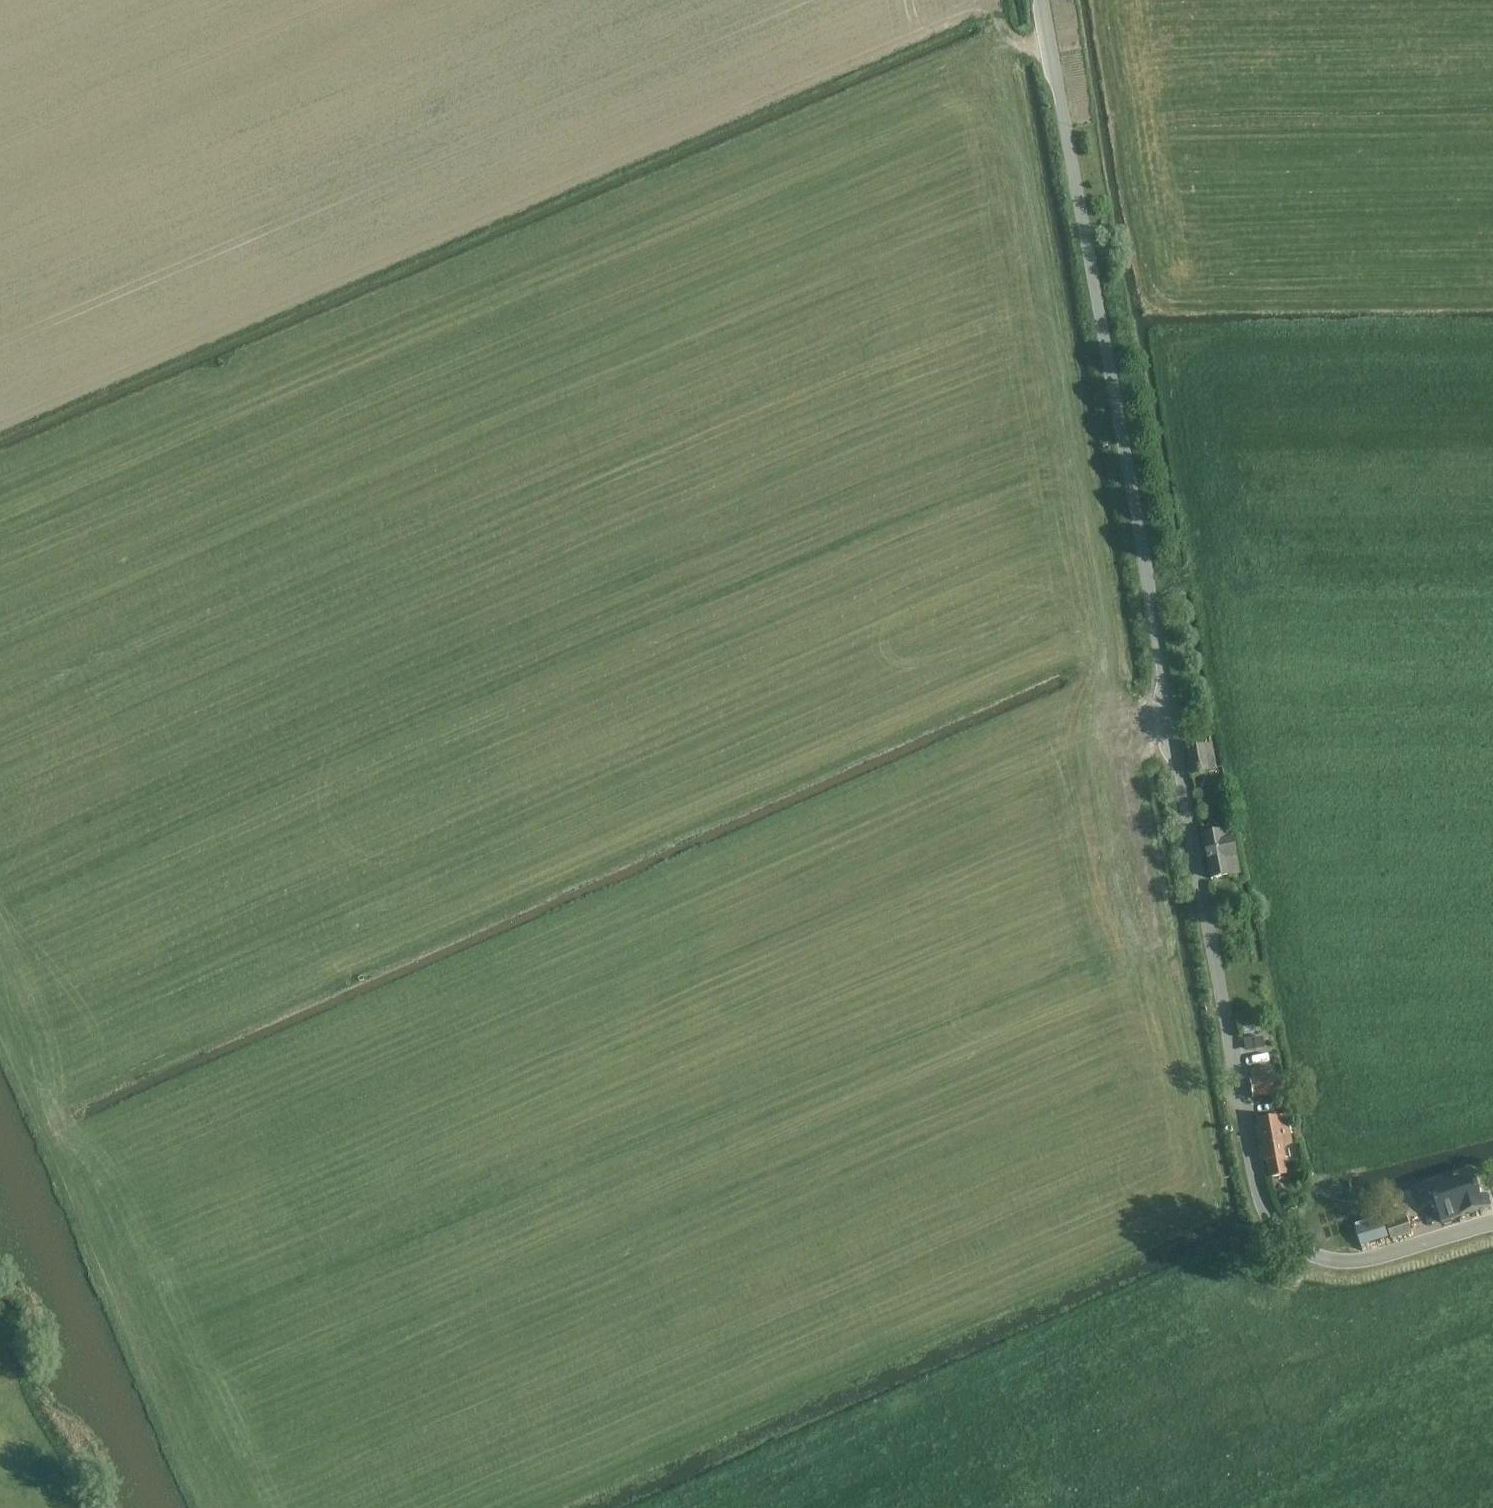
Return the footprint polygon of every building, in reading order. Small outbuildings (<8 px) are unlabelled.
[(1188,751),(1192,774),(1216,770),(1212,746),(1188,751)] [(1219,833),(1203,836),(1211,879),(1240,874),(1233,840),(1221,842),(1219,833)] [(1256,1021),(1241,1024),(1243,1035),(1258,1032),(1256,1021)] [(1277,1077),(1270,1078),(1250,1081),(1253,1098),(1280,1094),(1277,1077)] [(1277,1119),(1258,1122),(1265,1162),(1267,1162),(1270,1178),(1286,1175),(1283,1159),(1284,1158),(1282,1147),(1291,1145),(1286,1118),(1277,1120),(1277,1119)] [(1478,1170),(1433,1185),(1445,1222),(1448,1221),(1490,1208),(1484,1189),(1478,1170)] [(1426,1185),(1414,1189),(1418,1202),(1430,1198),(1426,1185)] [(1411,1233),(1406,1219),(1387,1225),(1392,1239),(1392,1240),(1411,1233)] [(1384,1220),(1355,1229),(1361,1247),(1389,1238),(1384,1220)]
